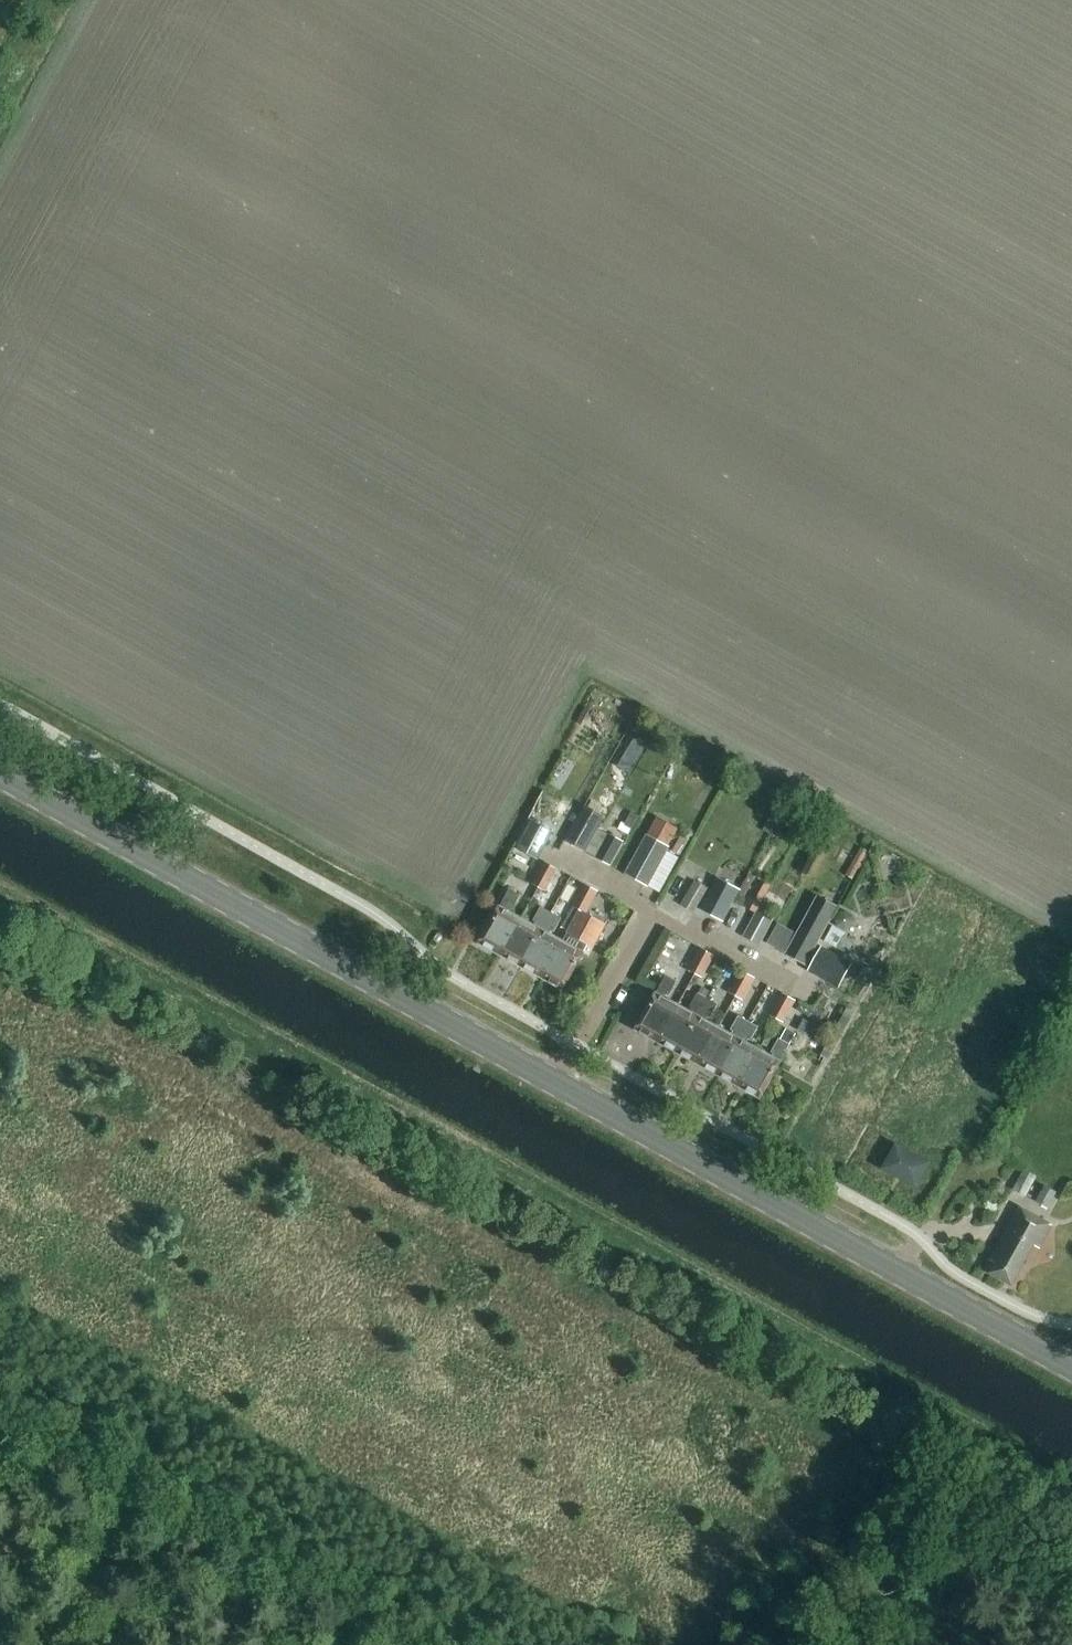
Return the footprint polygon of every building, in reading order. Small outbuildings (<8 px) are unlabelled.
[(627,753),(639,760),(647,746),(635,738),(627,753)] [(530,813),(543,819),(553,794),(540,788),(530,813)] [(585,853),(605,817),(583,804),(563,840),(585,853)] [(538,860),(553,833),(532,822),(517,849),(538,860)] [(593,858),(608,866),(622,842),(608,833),(593,858)] [(623,873),(646,886),(668,847),(645,834),(623,873)] [(545,863),(538,877),(544,880),(546,875),(552,879),(557,870),(545,863)] [(544,880),(538,877),(533,886),(545,892),(552,879),(546,875),(544,880)] [(698,909),(721,922),(739,890),(715,877),(698,909)] [(693,913),(707,889),(695,882),(681,906),(693,913)] [(587,898),(594,902),(599,892),(584,884),(577,898),(584,902),(587,898)] [(501,955),(521,920),(508,913),(510,909),(512,910),(520,896),(509,891),(481,944),(501,955)] [(767,944),(786,955),(806,965),(839,907),(818,896),(797,934),(778,923),(767,944)] [(584,902),(577,898),(573,907),(587,914),(594,902),(587,898),(584,902)] [(759,945),(772,922),(776,915),(760,907),(743,937),(759,945)] [(522,966),(551,914),(540,908),(533,921),(535,923),(534,926),(521,920),(501,955),(522,966)] [(607,925),(579,910),(562,942),(542,978),(563,989),(587,944),(595,948),(607,925)] [(542,978),(562,942),(549,935),(551,931),(553,932),(561,919),(551,914),(522,966),(542,978)] [(847,934),(832,926),(823,944),(845,956),(854,942),(845,937),(847,934)] [(806,972),(837,989),(851,964),(819,947),(806,972)] [(702,961),(708,965),(713,956),(701,949),(694,962),(700,966),(702,961)] [(701,978),(708,965),(702,961),(700,966),(694,962),(689,972),(701,978)] [(743,984),(749,987),(754,978),(742,971),(735,985),(741,988),(743,984)] [(657,1042),(678,1006),(665,999),(667,995),(669,996),(677,983),(666,977),(636,1031),(657,1042)] [(742,1001),(749,987),(743,984),(741,988),(735,985),(730,994),(742,1001)] [(677,1053),(707,999),(705,998),(709,992),(702,988),(698,995),(697,994),(690,1008),(692,1009),(690,1012),(678,1006),(657,1042),(677,1053)] [(784,1006),(790,1009),(795,1000),(783,994),(775,1007),(782,1010),(784,1006)] [(698,1065),(718,1028),(705,1021),(707,1017),(710,1019),(717,1005),(707,999),(677,1053),(698,1065)] [(783,1023),(790,1009),(784,1006),(782,1010),(775,1007),(770,1016),(783,1023)] [(718,1076),(748,1022),(738,1016),(731,1030),(733,1031),(731,1035),(718,1028),(698,1065),(718,1076)] [(739,1087),(759,1051),(746,1043),(748,1040),(750,1041),(758,1027),(748,1022),(718,1076),(739,1087)] [(759,1051),(739,1087),(760,1099),(795,1034),(786,1028),(780,1039),(778,1039),(771,1052),(773,1054),(771,1057),(759,1051)] [(915,1185),(926,1165),(897,1147),(885,1168),(915,1185)] [(1012,1189),(1025,1196),(1036,1175),(1023,1168),(1012,1189)] [(1047,1207),(1056,1191),(1044,1185),(1036,1201),(1047,1207)] [(1040,1249),(1051,1226),(1019,1208),(990,1261),(995,1264),(990,1273),(1012,1285),(1034,1245),(1040,1249)]
